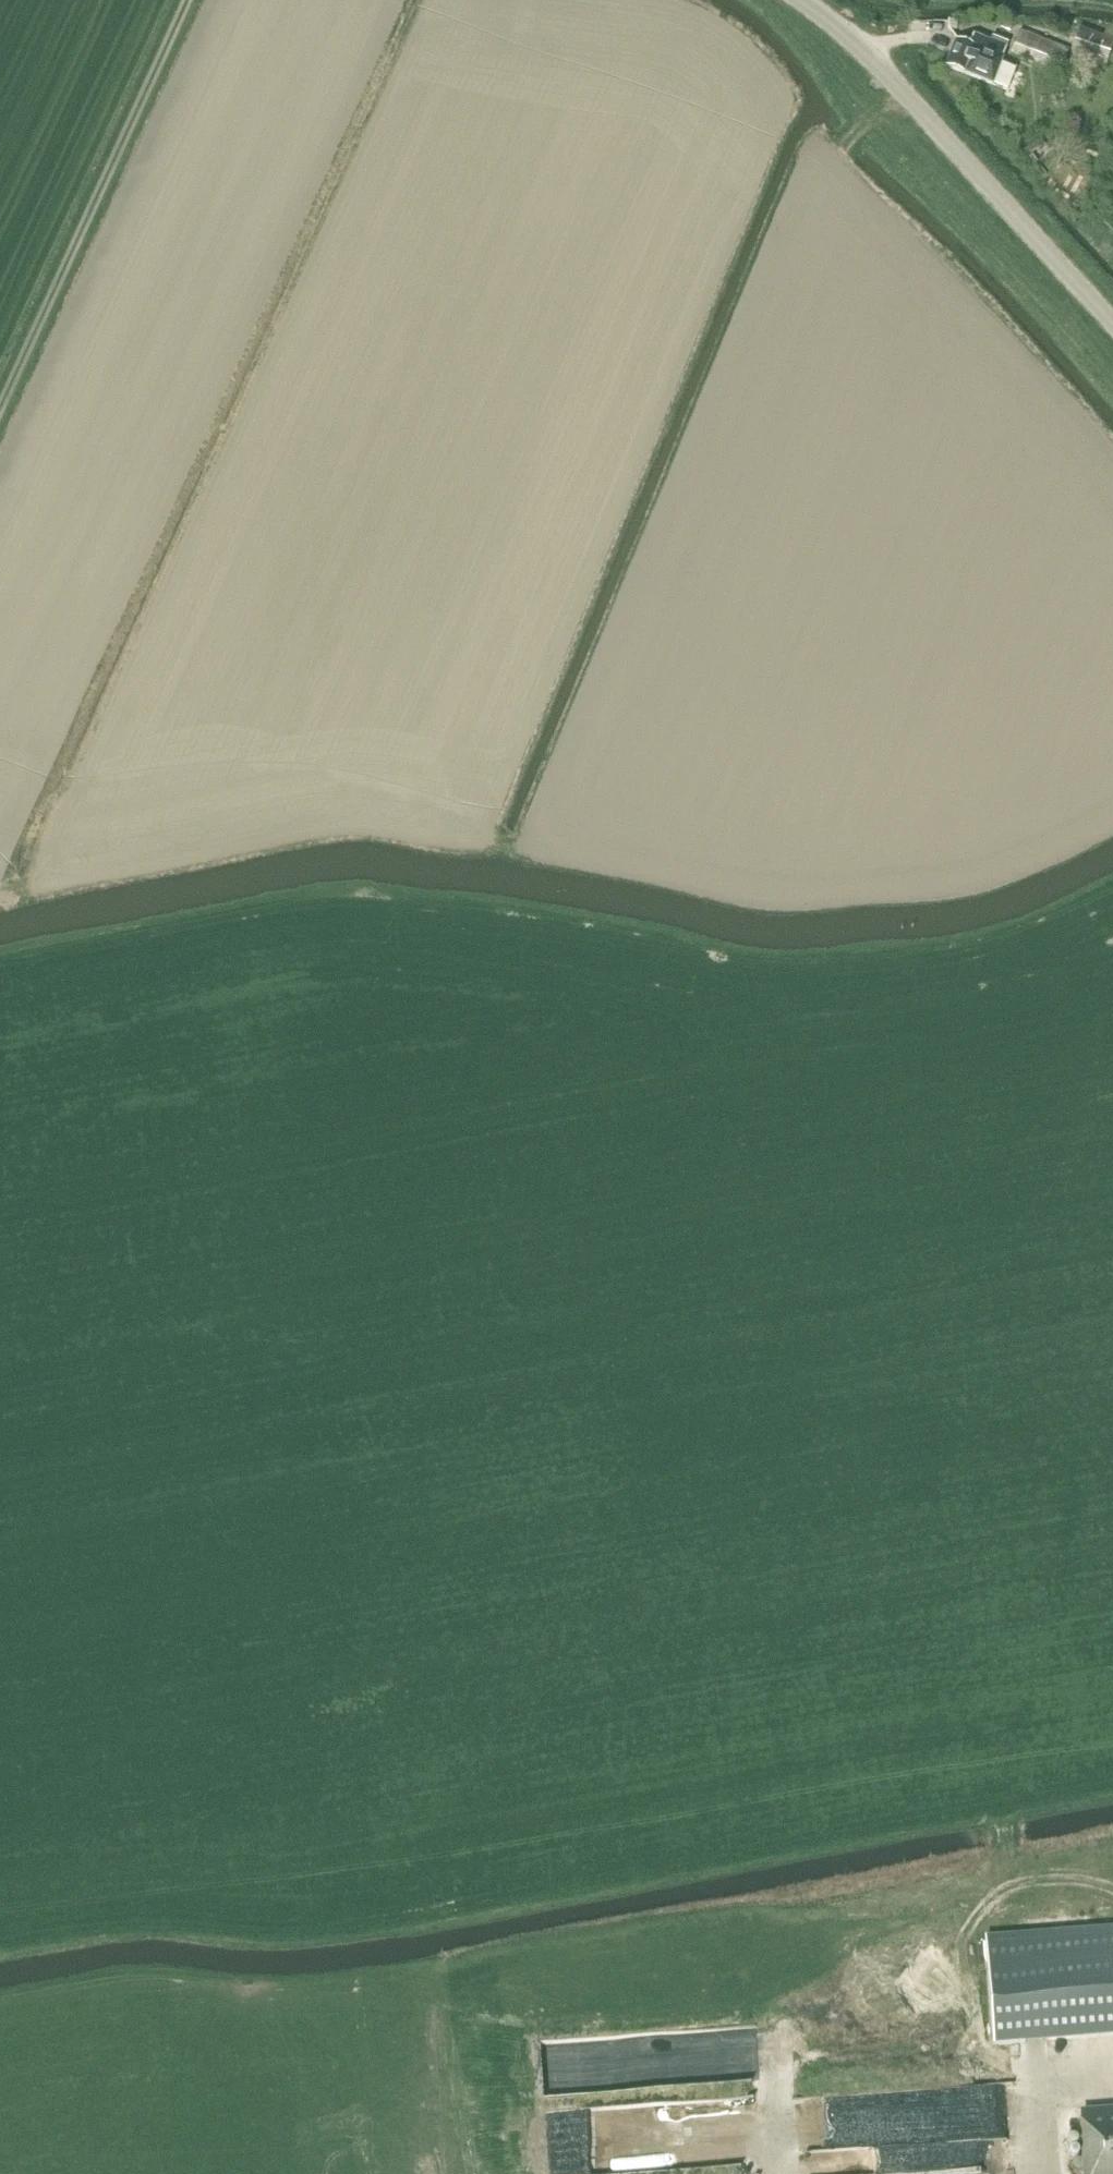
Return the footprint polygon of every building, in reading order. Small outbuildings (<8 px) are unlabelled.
[(958,31),(958,20),(907,19),(906,32),(958,31)] [(1080,28),(1073,46),(1108,58),(1112,44),(1112,40),(1080,28)] [(1069,50),(1020,31),(1012,52),(1061,71),(1069,50)] [(981,39),(977,48),(957,40),(946,67),(1007,90),(1015,69),(1001,64),(1008,44),(993,38),(991,43),(981,39)] [(986,1937),(994,2045),(1112,2036),(1112,1928),(986,1937)] [(1083,2114),(1087,2173),(1112,2173),(1112,2111),(1083,2114)] [(984,2138),(983,2159),(1011,2160),(1011,2139),(984,2138)]
